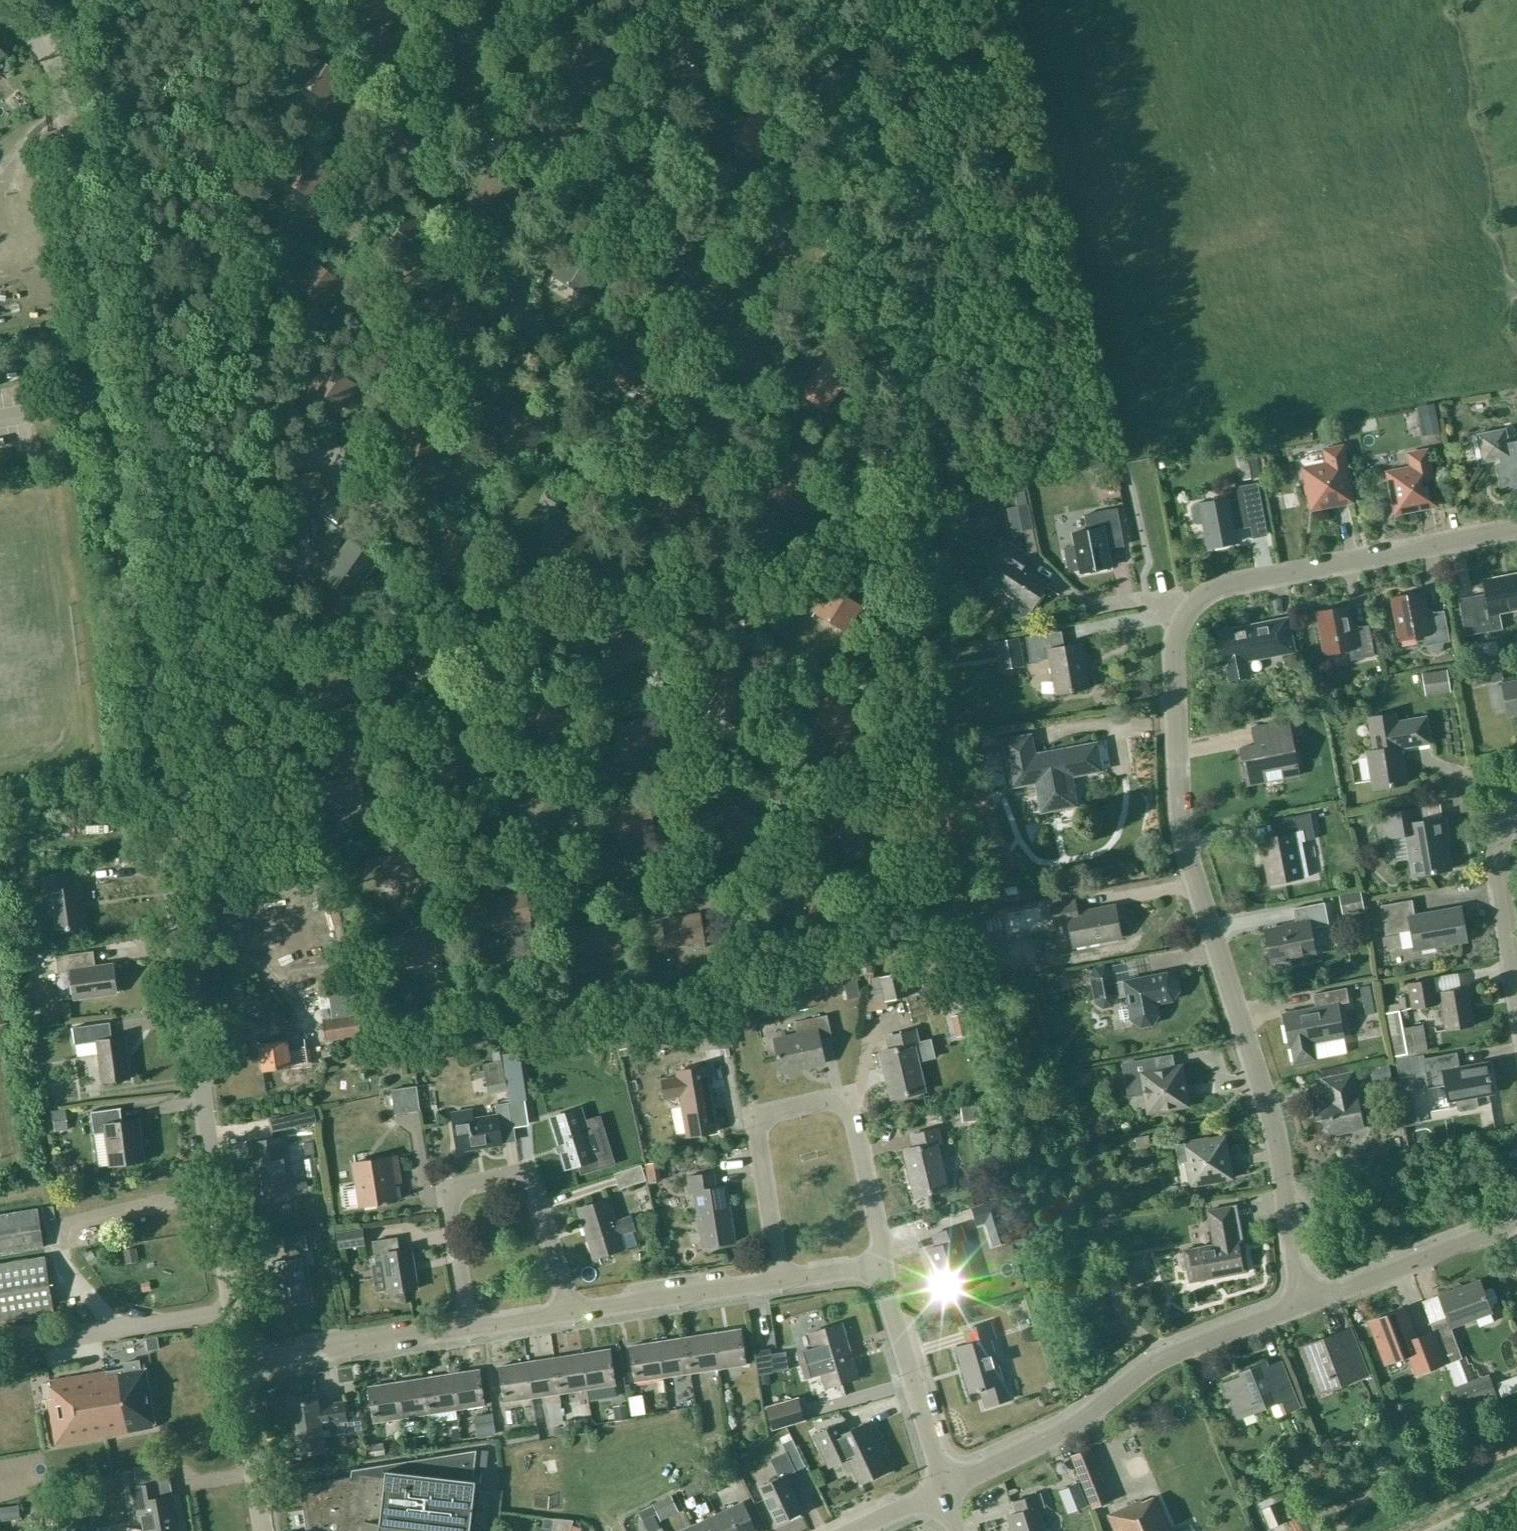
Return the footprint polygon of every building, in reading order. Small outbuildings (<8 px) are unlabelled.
[(382,24),(397,0),(355,0),(349,9),(350,10),(353,6),(382,24)] [(563,59),(593,77),(608,52),(612,55),(613,54),(600,46),(604,38),(593,32),(589,40),(577,33),(560,63),(563,59)] [(298,80),(328,98),(343,74),(347,77),(348,76),(313,54),(295,83),(295,84),(298,80)] [(383,147),(384,148),(386,144),(411,159),(429,129),(434,132),(434,131),(404,113),(383,147)] [(279,175),(308,194),(324,169),(328,172),(328,171),(294,150),(275,179),(276,179),(279,175)] [(333,164),(328,171),(328,172),(340,180),(346,171),(333,164)] [(551,279),(554,275),(584,293),(599,268),(603,271),(604,270),(569,249),(551,279)] [(619,263),(611,258),(604,270),(603,271),(611,275),(619,263)] [(293,286),(322,305),(338,281),(342,284),(343,283),(330,275),(335,267),(324,260),(319,268),(308,261),(289,290),(290,290),(293,286)] [(461,301),(446,326),(475,344),(473,348),(473,349),(492,319),(457,298),(461,301)] [(731,341),(760,360),(776,336),(780,338),(781,338),(747,315),(728,345),(731,341)] [(607,374),(631,389),(650,360),(654,362),(654,361),(625,343),(603,378),(604,379),(607,374)] [(481,354),(473,349),(473,348),(465,361),(474,366),(481,354)] [(828,358),(803,394),(823,409),(849,372),(828,358)] [(310,389),(339,408),(355,384),(359,386),(360,386),(325,364),(306,393),(307,394),(310,389)] [(520,406),(505,430),(535,449),(532,453),(533,453),(551,424),(516,402),(516,403),(520,406)] [(1439,432),(1434,403),(1421,406),(1427,434),(1439,432)] [(697,430),(726,448),(741,423),(746,426),(746,425),(711,404),(693,434),(694,434),(697,430)] [(401,451),(433,464),(443,437),(448,439),(449,438),(411,423),(398,456),(399,456),(401,451)] [(1508,442),(1505,428),(1477,434),(1483,462),(1499,459),(1500,464),(1495,465),(1500,491),(1516,488),(1516,440),(1508,442)] [(1347,481),(1350,480),(1343,445),(1323,449),(1326,464),(1304,469),(1309,493),(1312,493),(1315,507),(1350,500),(1347,481)] [(1431,485),(1434,484),(1427,449),(1408,453),(1411,469),(1389,473),(1394,497),(1397,497),(1399,511),(1435,504),(1431,485)] [(1243,457),(1247,477),(1259,474),(1256,454),(1243,457)] [(767,499),(768,499),(770,495),(800,512),(815,488),(819,490),(820,490),(785,469),(767,499)] [(321,472),(285,476),(297,564),(311,562),(312,564),(318,563),(317,551),(311,551),(303,489),(322,487),(321,472)] [(1007,486),(1010,503),(1027,500),(1023,482),(1007,486)] [(1256,484),(1224,490),(1226,497),(1190,504),(1194,523),(1204,521),(1209,547),(1236,542),(1231,517),(1262,511),(1256,484)] [(980,492),(982,502),(1002,499),(1000,488),(980,492)] [(321,503),(345,520),(352,509),(329,492),(321,503)] [(558,510),(559,510),(564,502),(552,494),(546,503),(558,510)] [(1116,508),(1085,514),(1088,530),(1072,533),(1074,545),(1064,547),(1069,571),(1079,569),(1080,572),(1111,566),(1106,538),(1122,535),(1116,508)] [(563,513),(548,537),(577,556),(574,560),(575,561),(594,531),(559,510),(558,510),(563,513)] [(1034,526),(1024,527),(1027,549),(1037,548),(1034,526)] [(369,553),(372,548),(360,539),(357,544),(348,538),(319,579),(344,597),(374,556),(369,553)] [(1009,542),(999,558),(1009,564),(995,584),(1016,598),(1011,605),(1013,612),(1020,616),(1026,615),(1031,608),(1032,608),(1047,584),(1022,567),(1029,555),(1009,542)] [(1460,603),(1460,598),(1458,599),(1465,635),(1502,628),(1499,612),(1516,608),(1516,574),(1484,580),(1487,598),(1460,603)] [(815,612),(845,630),(860,605),(864,608),(865,607),(830,586),(812,616),(815,612)] [(1424,634),(1426,645),(1449,641),(1444,610),(1427,613),(1423,592),(1391,598),(1399,639),(1424,634)] [(1352,628),(1347,607),(1316,613),(1324,654),(1349,649),(1351,660),(1374,655),(1368,625),(1352,628)] [(1287,618),(1217,632),(1224,664),(1227,664),(1230,679),(1249,676),(1246,660),(1294,651),(1287,618)] [(1061,630),(1025,636),(1030,662),(1049,658),(1056,694),(1089,687),(1084,659),(1087,659),(1084,642),(1064,645),(1061,630)] [(999,668),(1023,667),(1022,637),(997,639),(999,668)] [(1468,644),(1471,658),(1499,653),(1496,639),(1468,644)] [(1498,655),(1474,659),(1478,683),(1502,679),(1498,655)] [(308,687),(337,706),(353,682),(357,685),(357,684),(324,661),(304,690),(305,691),(308,687)] [(1421,670),(1425,694),(1451,689),(1447,666),(1421,670)] [(1516,714),(1516,681),(1502,684),(1509,716),(1516,714)] [(737,690),(725,683),(707,713),(708,713),(711,709),(740,727),(756,702),(760,705),(760,704),(747,697),(752,689),(741,682),(737,690)] [(825,693),(829,695),(814,720),(844,738),(841,743),(842,743),(860,713),(825,692),(825,693)] [(527,718),(555,738),(572,715),(576,718),(577,717),(544,693),(523,721),(524,722),(527,718)] [(1426,716),(1396,721),(1395,714),(1369,718),(1374,751),(1367,752),(1373,788),(1406,782),(1401,748),(1430,743),(1426,716)] [(614,734),(617,751),(654,743),(649,719),(603,727),(605,736),(614,734)] [(1247,785),(1266,781),(1264,771),(1281,768),(1283,778),(1299,775),(1288,720),(1252,727),(1255,744),(1240,747),(1247,785)] [(1076,805),(1071,776),(1095,771),(1089,744),(1034,754),(1031,734),(1003,739),(1012,787),(1035,782),(1041,812),(1076,805)] [(327,807),(327,808),(364,802),(360,777),(323,783),(325,797),(316,799),(318,809),(327,807)] [(574,799),(569,807),(581,815),(586,807),(574,799)] [(862,845),(877,821),(882,823),(847,801),(829,831),(830,831),(832,827),(862,845)] [(606,814),(609,830),(616,829),(616,834),(653,828),(649,803),(612,809),(613,813),(606,814)] [(739,808),(724,833),(753,851),(751,856),(752,856),(770,826),(735,805),(735,806),(739,808)] [(1420,821),(1418,807),(1382,814),(1386,838),(1406,834),(1413,875),(1451,869),(1445,836),(1448,836),(1445,817),(1420,821)] [(1274,820),(1277,836),(1258,839),(1261,856),(1263,856),(1269,884),(1303,877),(1296,842),(1315,838),(1310,813),(1274,820)] [(373,868),(376,884),(414,879),(411,854),(364,861),(365,869),(373,868)] [(78,887),(69,888),(67,874),(44,877),(46,892),(50,891),(56,930),(84,926),(78,887)] [(790,910),(820,928),(835,904),(838,905),(838,904),(805,884),(787,914),(788,914),(790,910)] [(1338,894),(1342,913),(1364,908),(1360,890),(1338,894)] [(493,924),(518,920),(520,930),(532,928),(526,893),(489,899),(493,924)] [(843,896),(838,904),(838,905),(850,912),(855,904),(843,896)] [(1115,905),(1077,912),(1074,900),(1051,905),(1055,924),(1068,921),(1073,946),(1121,937),(1115,905)] [(1461,907),(1434,912),(1435,914),(1426,915),(1426,913),(1415,915),(1412,900),(1380,905),(1386,934),(1410,930),(1414,949),(1421,948),(1421,950),(1436,947),(1435,945),(1466,940),(1461,907)] [(1324,902),(1293,908),(1295,922),(1283,924),(1284,926),(1267,930),(1273,961),(1316,953),(1311,928),(1329,925),(1324,902)] [(695,949),(705,947),(700,914),(663,920),(667,945),(693,941),(695,949)] [(613,958),(621,957),(616,923),(579,928),(583,953),(611,949),(613,958)] [(406,964),(443,959),(439,933),(391,941),(393,949),(404,948),(406,964)] [(112,964),(88,967),(86,951),(56,955),(58,973),(71,971),(75,997),(116,992),(112,964)] [(322,957),(292,960),(295,994),(317,993),(317,975),(323,974),(322,957)] [(1159,1014),(1156,1003),(1173,1000),(1179,990),(1177,979),(1167,972),(1114,982),(1112,971),(1104,966),(1095,967),(1090,975),(1095,1002),(1103,1007),(1112,1006),(1117,998),(1117,997),(1127,995),(1128,1005),(1121,1006),(1119,1009),(1121,1019),(1124,1021),(1131,1020),(1141,1026),(1152,1024),(1159,1014)] [(8,999),(4,969),(0,970),(0,1001),(8,999)] [(877,975),(883,1000),(909,994),(902,969),(877,975)] [(842,981),(844,995),(856,993),(854,979),(842,981)] [(1467,987),(1439,992),(1435,993),(1432,979),(1409,983),(1413,1008),(1441,1003),(1446,1030),(1473,1025),(1467,987)] [(1372,982),(1359,985),(1365,1011),(1378,1007),(1372,982)] [(1346,988),(1313,994),(1315,1008),(1283,1014),(1289,1046),(1292,1046),(1295,1062),(1314,1059),(1311,1042),(1343,1036),(1337,1004),(1349,1002),(1346,988)] [(1387,1012),(1396,1056),(1407,1054),(1399,1009),(1387,1012)] [(946,1015),(948,1025),(964,1022),(962,1011),(946,1015)] [(357,1014),(324,1019),(327,1039),(360,1033),(357,1014)] [(782,1072),(824,1063),(819,1039),(831,1036),(827,1015),(795,1022),(798,1034),(775,1039),(782,1072)] [(112,1038),(110,1022),(73,1027),(75,1044),(97,1041),(102,1081),(130,1078),(125,1036),(112,1038)] [(918,1061),(935,1057),(931,1038),(918,1041),(916,1030),(887,1036),(890,1049),(880,1051),(891,1098),(925,1090),(918,1061)] [(299,1031),(273,1035),(274,1041),(259,1043),(263,1070),(291,1066),(288,1048),(301,1046),(299,1031)] [(631,1040),(618,1044),(621,1056),(634,1053),(631,1040)] [(484,1046),(488,1062),(482,1063),(488,1092),(506,1089),(497,1043),(484,1046)] [(1431,1053),(1396,1059),(1399,1078),(1425,1073),(1428,1087),(1445,1084),(1448,1101),(1455,1100),(1457,1108),(1461,1110),(1476,1108),(1478,1104),(1476,1096),(1493,1093),(1488,1062),(1458,1068),(1455,1054),(1457,1054),(1456,1052),(1432,1057),(1431,1053)] [(1180,1067),(1156,1071),(1154,1059),(1123,1064),(1129,1095),(1146,1092),(1149,1111),(1187,1104),(1180,1067)] [(1388,1063),(1369,1067),(1372,1083),(1391,1080),(1388,1063)] [(506,1068),(509,1088),(524,1086),(521,1066),(506,1068)] [(677,1076),(662,1079),(665,1098),(680,1095),(687,1136),(717,1131),(706,1066),(676,1071),(677,1076)] [(1356,1094),(1355,1094),(1353,1089),(1354,1089),(1351,1074),(1324,1080),(1327,1094),(1331,1094),(1332,1099),(1312,1103),(1316,1119),(1323,1118),(1326,1134),(1363,1126),(1356,1094)] [(394,1114),(420,1110),(417,1086),(404,1087),(391,1089),(394,1114)] [(528,1125),(525,1099),(496,1104),(497,1115),(473,1119),(472,1109),(451,1112),(457,1150),(502,1143),(500,1129),(528,1125)] [(138,1119),(123,1121),(121,1107),(90,1111),(94,1134),(106,1132),(110,1165),(144,1160),(138,1119)] [(51,1110),(54,1131),(68,1128),(65,1108),(51,1110)] [(291,1127),(317,1121),(314,1109),(268,1119),(271,1132),(291,1127)] [(580,1109),(551,1118),(566,1168),(595,1159),(594,1154),(600,1152),(603,1147),(598,1132),(593,1130),(587,1132),(580,1109)] [(914,1196),(948,1188),(937,1142),(942,1141),(939,1128),(910,1135),(913,1147),(903,1149),(914,1196)] [(282,1137),(252,1142),(259,1194),(289,1189),(282,1137)] [(1178,1163),(1188,1162),(1192,1184),(1216,1179),(1216,1176),(1230,1173),(1223,1138),(1209,1141),(1209,1138),(1175,1144),(1178,1163)] [(317,1172),(318,1142),(307,1141),(306,1172),(317,1172)] [(647,1176),(662,1175),(660,1155),(645,1156),(647,1176)] [(397,1156),(353,1163),(359,1206),(397,1200),(393,1173),(399,1172),(397,1156)] [(641,1164),(614,1173),(620,1188),(646,1179),(641,1164)] [(725,1186),(716,1187),(714,1172),(688,1176),(691,1193),(695,1192),(704,1246),(734,1241),(725,1186)] [(619,1234),(634,1230),(630,1214),(614,1219),(608,1199),(579,1208),(594,1258),(623,1248),(619,1234)] [(983,1210),(987,1223),(1000,1219),(996,1206),(983,1210)] [(1183,1250),(1189,1282),(1248,1271),(1242,1239),(1238,1240),(1232,1206),(1207,1210),(1214,1244),(1183,1250)] [(44,1247),(38,1209),(0,1215),(0,1254),(44,1247)] [(941,1295),(974,1285),(960,1240),(964,1239),(961,1226),(932,1234),(936,1246),(927,1249),(941,1295)] [(361,1230),(337,1234),(339,1247),(363,1243),(361,1230)] [(305,1235),(284,1238),(286,1251),(289,1251),(290,1259),(269,1262),(271,1278),(275,1278),(278,1303),(307,1299),(301,1258),(300,1258),(299,1249),(307,1248),(305,1235)] [(412,1248),(399,1250),(397,1238),(373,1241),(375,1254),(376,1259),(384,1258),(389,1292),(418,1288),(412,1248)] [(54,1312),(45,1256),(0,1264),(0,1320),(54,1312)] [(1450,1328),(1491,1312),(1479,1280),(1438,1295),(1445,1314),(1430,1320),(1446,1363),(1461,1358),(1450,1328)] [(1443,1364),(1431,1332),(1415,1338),(1404,1308),(1370,1321),(1386,1363),(1409,1354),(1417,1374),(1443,1364)] [(43,1321),(8,1327),(11,1348),(47,1342),(43,1321)] [(956,1347),(969,1392),(981,1388),(986,1406),(1012,1398),(1012,1397),(1010,1397),(1006,1381),(1007,1381),(1007,1379),(1002,1381),(989,1338),(994,1337),(990,1322),(965,1330),(969,1343),(956,1347)] [(850,1350),(842,1323),(809,1332),(813,1347),(797,1352),(801,1365),(850,1350)] [(746,1364),(740,1329),(712,1333),(718,1368),(746,1364)] [(1350,1329),(1301,1347),(1315,1383),(1328,1378),(1331,1387),(1367,1374),(1350,1329)] [(718,1368),(712,1333),(685,1337),(690,1372),(718,1368)] [(690,1372),(685,1337),(657,1341),(663,1377),(690,1372)] [(663,1377),(657,1341),(629,1346),(635,1381),(663,1377)] [(770,1348),(754,1351),(758,1375),(774,1372),(770,1348)] [(615,1384),(610,1349),(582,1353),(587,1388),(615,1384)] [(858,1378),(850,1350),(801,1365),(805,1378),(821,1373),(825,1388),(858,1378)] [(587,1388),(582,1353),(554,1357),(560,1393),(587,1388)] [(560,1393),(554,1357),(527,1362),(532,1397),(560,1393)] [(52,1397),(47,1398),(55,1444),(155,1427),(145,1364),(140,1364),(139,1360),(124,1362),(125,1368),(107,1371),(49,1381),(52,1397)] [(1231,1402),(1237,1419),(1274,1404),(1278,1415),(1299,1407),(1281,1360),(1268,1365),(1266,1361),(1240,1372),(1241,1375),(1223,1383),(1226,1392),(1224,1393),(1229,1403),(1231,1402)] [(527,1362),(499,1366),(504,1401),(532,1397),(527,1362)] [(485,1404),(479,1369),(451,1374),(457,1409),(485,1404)] [(1454,1386),(1461,1406),(1495,1394),(1488,1373),(1454,1386)] [(457,1409),(451,1374),(424,1378),(429,1413),(457,1409)] [(1502,1394),(1516,1389),(1516,1376),(1498,1383),(1502,1394)] [(429,1413),(424,1378),(396,1382),(402,1417),(429,1413)] [(402,1417),(396,1382),(368,1387),(374,1422),(402,1417)] [(346,1385),(321,1390),(323,1405),(348,1400),(346,1385)] [(628,1391),(630,1414),(646,1413),(645,1390),(628,1391)] [(290,1403),(289,1403),(293,1429),(360,1419),(362,1418),(360,1401),(344,1404),(344,1402),(327,1404),(327,1411),(320,1412),(318,1399),(317,1399),(316,1394),(290,1398),(290,1403)] [(801,1422),(794,1398),(763,1408),(765,1416),(770,1432),(793,1425),(801,1422)] [(476,1434),(498,1434),(497,1412),(475,1413),(476,1434)] [(293,1429),(297,1454),(325,1450),(322,1430),(328,1429),(330,1435),(361,1430),(360,1419),(293,1429)] [(876,1449),(878,1448),(865,1423),(844,1433),(839,1423),(814,1435),(823,1454),(843,1445),(861,1483),(886,1471),(876,1449)] [(510,1445),(539,1444),(539,1430),(509,1430),(510,1445)] [(384,1453),(383,1442),(373,1443),(372,1432),(366,1433),(369,1455),(384,1453)] [(1089,1448),(1071,1455),(1092,1508),(1110,1501),(1089,1448)] [(476,1450),(351,1469),(350,1476),(300,1484),(307,1530),(485,1530),(490,1493),(474,1491),(476,1480),(473,1480),(476,1450)] [(786,1452),(771,1459),(779,1477),(759,1487),(777,1523),(802,1511),(785,1475),(795,1470),(786,1452)] [(160,1497),(158,1482),(131,1487),(136,1521),(143,1520),(145,1530),(180,1530),(173,1495),(160,1497)] [(1078,1483),(1058,1491),(1067,1513),(1087,1505),(1078,1483)] [(657,1514),(660,1519),(678,1510),(670,1493),(651,1502),(653,1506),(641,1511),(645,1520),(657,1514)] [(1012,1501),(1016,1513),(1007,1515),(1011,1530),(1045,1530),(1038,1507),(1043,1506),(1040,1494),(1012,1501)] [(876,1511),(890,1504),(885,1495),(871,1502),(876,1511)] [(1108,1514),(1115,1530),(1172,1530),(1157,1495),(1142,1502),(1141,1500),(1108,1514)] [(742,1502),(717,1514),(725,1530),(756,1530),(742,1502)] [(717,1514),(692,1526),(694,1530),(725,1530),(717,1514)] [(574,1520),(545,1517),(544,1528),(553,1528),(552,1530),(570,1530),(574,1520)]
